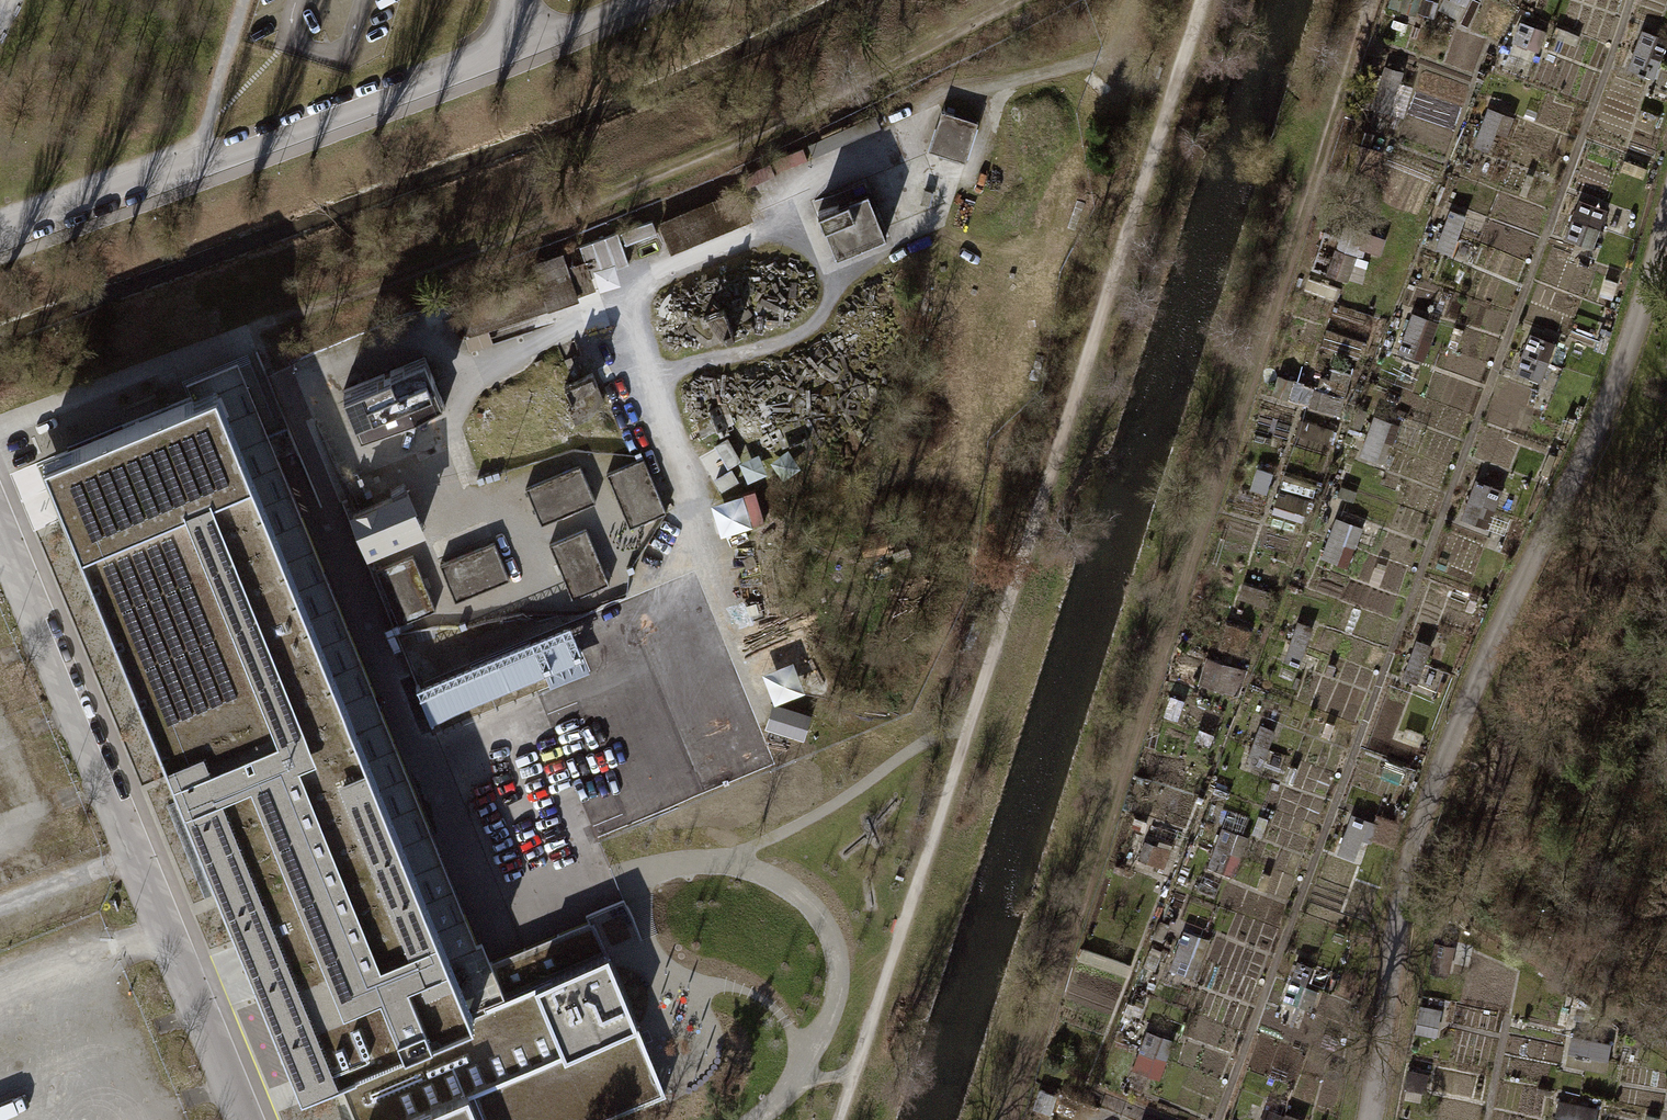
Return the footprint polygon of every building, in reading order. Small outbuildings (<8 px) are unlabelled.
[(1392,74),(1382,105),(1404,112),(1415,82),(1392,74)] [(1510,133),(1516,112),(1488,105),(1478,147),(1492,150),(1497,130),(1510,133)] [(978,121),(941,110),(929,150),(966,162),(978,121)] [(804,150),(740,176),(745,189),(809,163),(804,150)] [(924,190),(921,202),(929,204),(932,192),(924,190)] [(818,210),(836,255),(886,235),(868,191),(818,210)] [(671,248),(749,217),(739,192),(661,224),(671,248)] [(1339,275),(1365,279),(1369,251),(1344,247),(1339,275)] [(538,279),(457,306),(467,333),(576,296),(562,255),(533,265),(538,279)] [(724,308),(684,324),(689,333),(707,347),(734,336),(724,308)] [(1413,308),(1398,349),(1425,359),(1440,318),(1413,308)] [(1532,330),(1518,369),(1545,379),(1559,340),(1532,330)] [(343,390),(361,432),(393,419),(396,426),(445,406),(425,357),(343,390)] [(1311,402),(1338,412),(1352,374),(1324,364),(1311,402)] [(336,1066),(482,1006),(571,970),(557,936),(492,962),(481,937),(476,940),(454,886),(270,437),(249,385),(220,396),(216,386),(194,395),(42,457),(252,968),(301,1088),(339,1073),(336,1066)] [(1375,415),(1363,451),(1378,456),(1390,420),(1375,415)] [(727,438),(714,446),(727,468),(740,460),(727,438)] [(607,473),(629,527),(665,512),(643,458),(607,473)] [(527,487),(541,523),(595,500),(580,465),(527,487)] [(731,468),(714,479),(722,491),(739,481),(731,468)] [(1491,520),(1502,487),(1478,479),(1467,512),(1491,520)] [(755,490),(742,494),(752,525),(764,521),(755,490)] [(354,514),(369,549),(422,527),(407,491),(354,514)] [(549,545),(573,598),(608,583),(584,529),(549,545)] [(442,565),(457,601),(510,579),(495,543),(442,565)] [(435,609),(413,555),(376,570),(399,624),(435,609)] [(472,629),(476,657),(507,653),(504,636),(500,636),(499,625),(472,629)] [(735,638),(761,699),(791,686),(766,625),(735,638)] [(570,628),(417,692),(431,726),(584,662),(570,628)] [(1415,635),(1402,673),(1419,680),(1433,641),(1415,635)] [(1202,682),(1243,690),(1248,664),(1208,656),(1202,682)] [(774,704),(766,728),(803,739),(810,715),(774,704)] [(1342,851),(1359,855),(1367,818),(1350,814),(1342,851)] [(618,1110),(613,1097),(658,1078),(607,954),(641,941),(627,907),(557,936),(571,970),(482,1006),(336,1066),(339,1073),(359,1119),(593,1119),(618,1110)] [(1188,925),(1171,964),(1195,974),(1212,935),(1188,925)] [(1146,1028),(1136,1068),(1163,1076),(1174,1036),(1146,1028)] [(1574,1033),(1568,1063),(1608,1071),(1614,1041),(1574,1033)] [(1599,1103),(1560,1098),(1557,1119),(1597,1119),(1599,1103)] [(1306,1119),(1269,1104),(1262,1119),(1306,1119)]
